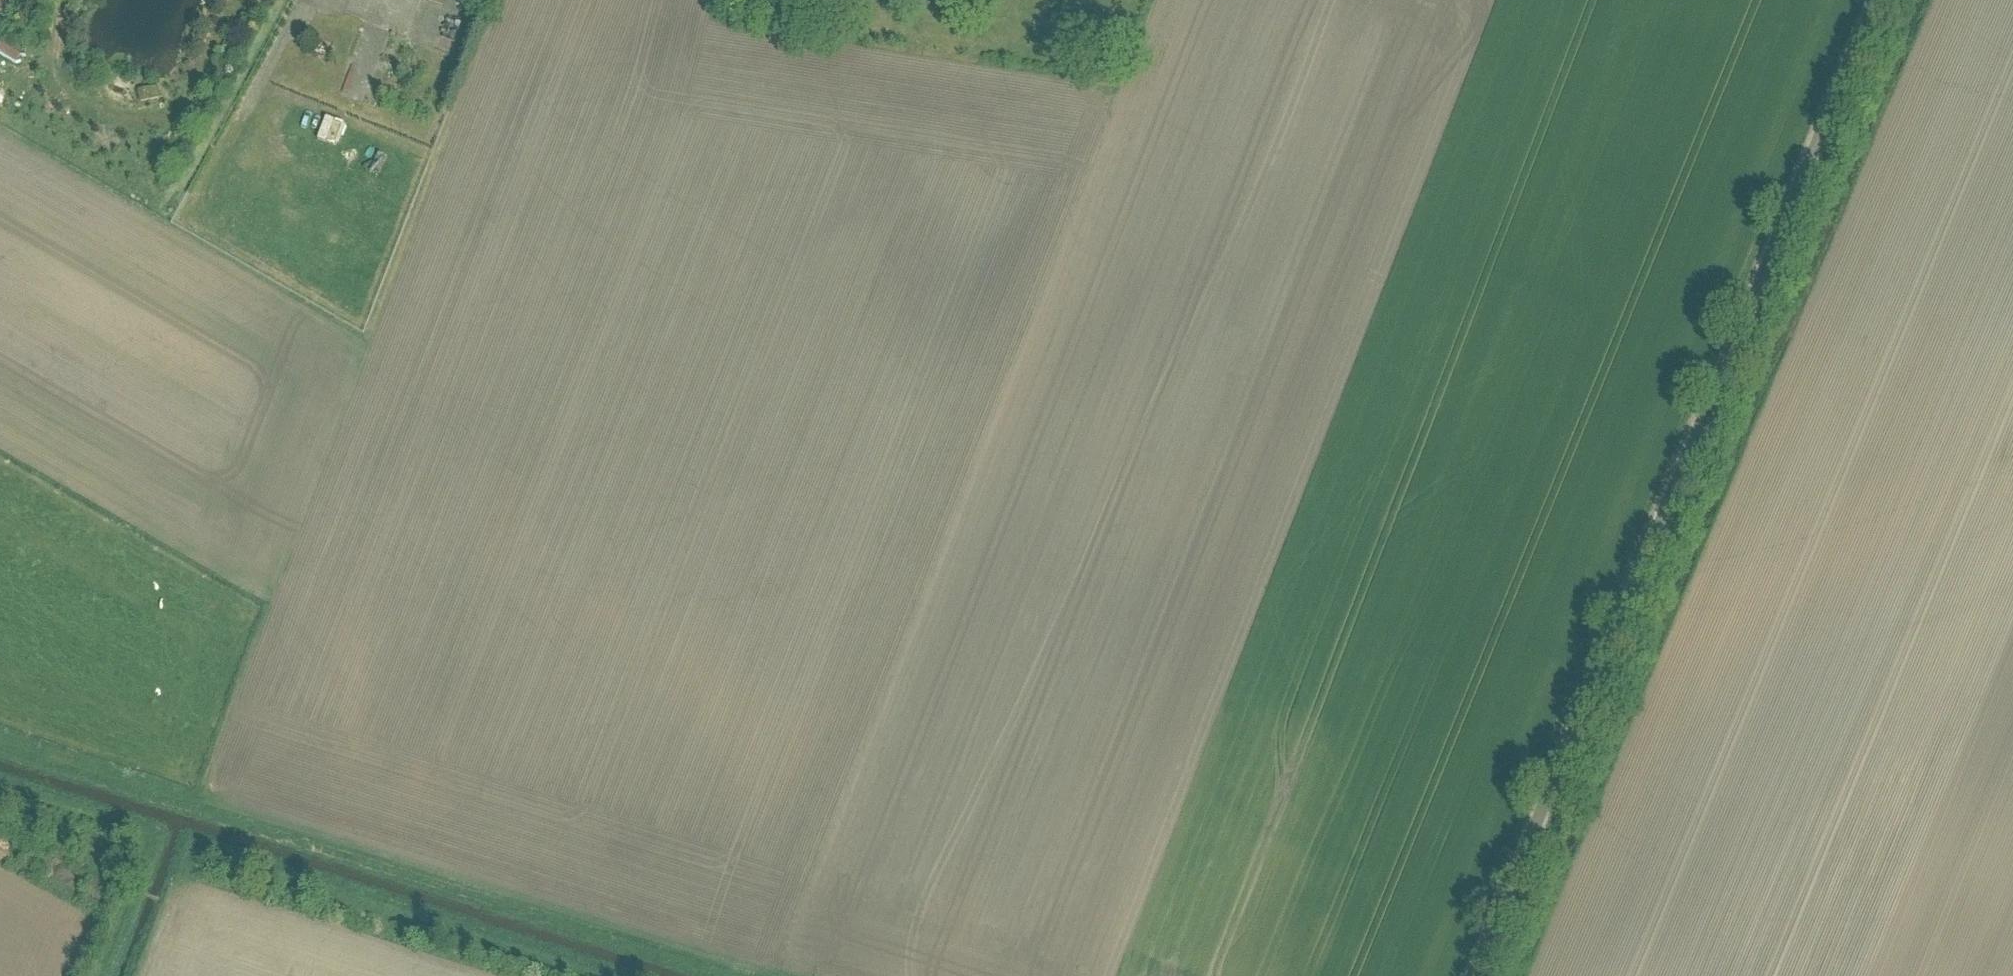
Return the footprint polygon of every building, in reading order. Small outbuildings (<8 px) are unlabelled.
[(352,70),(342,95),(363,103),(373,78),(352,70)] [(341,147),(350,124),(331,117),(323,140),(341,147)]
